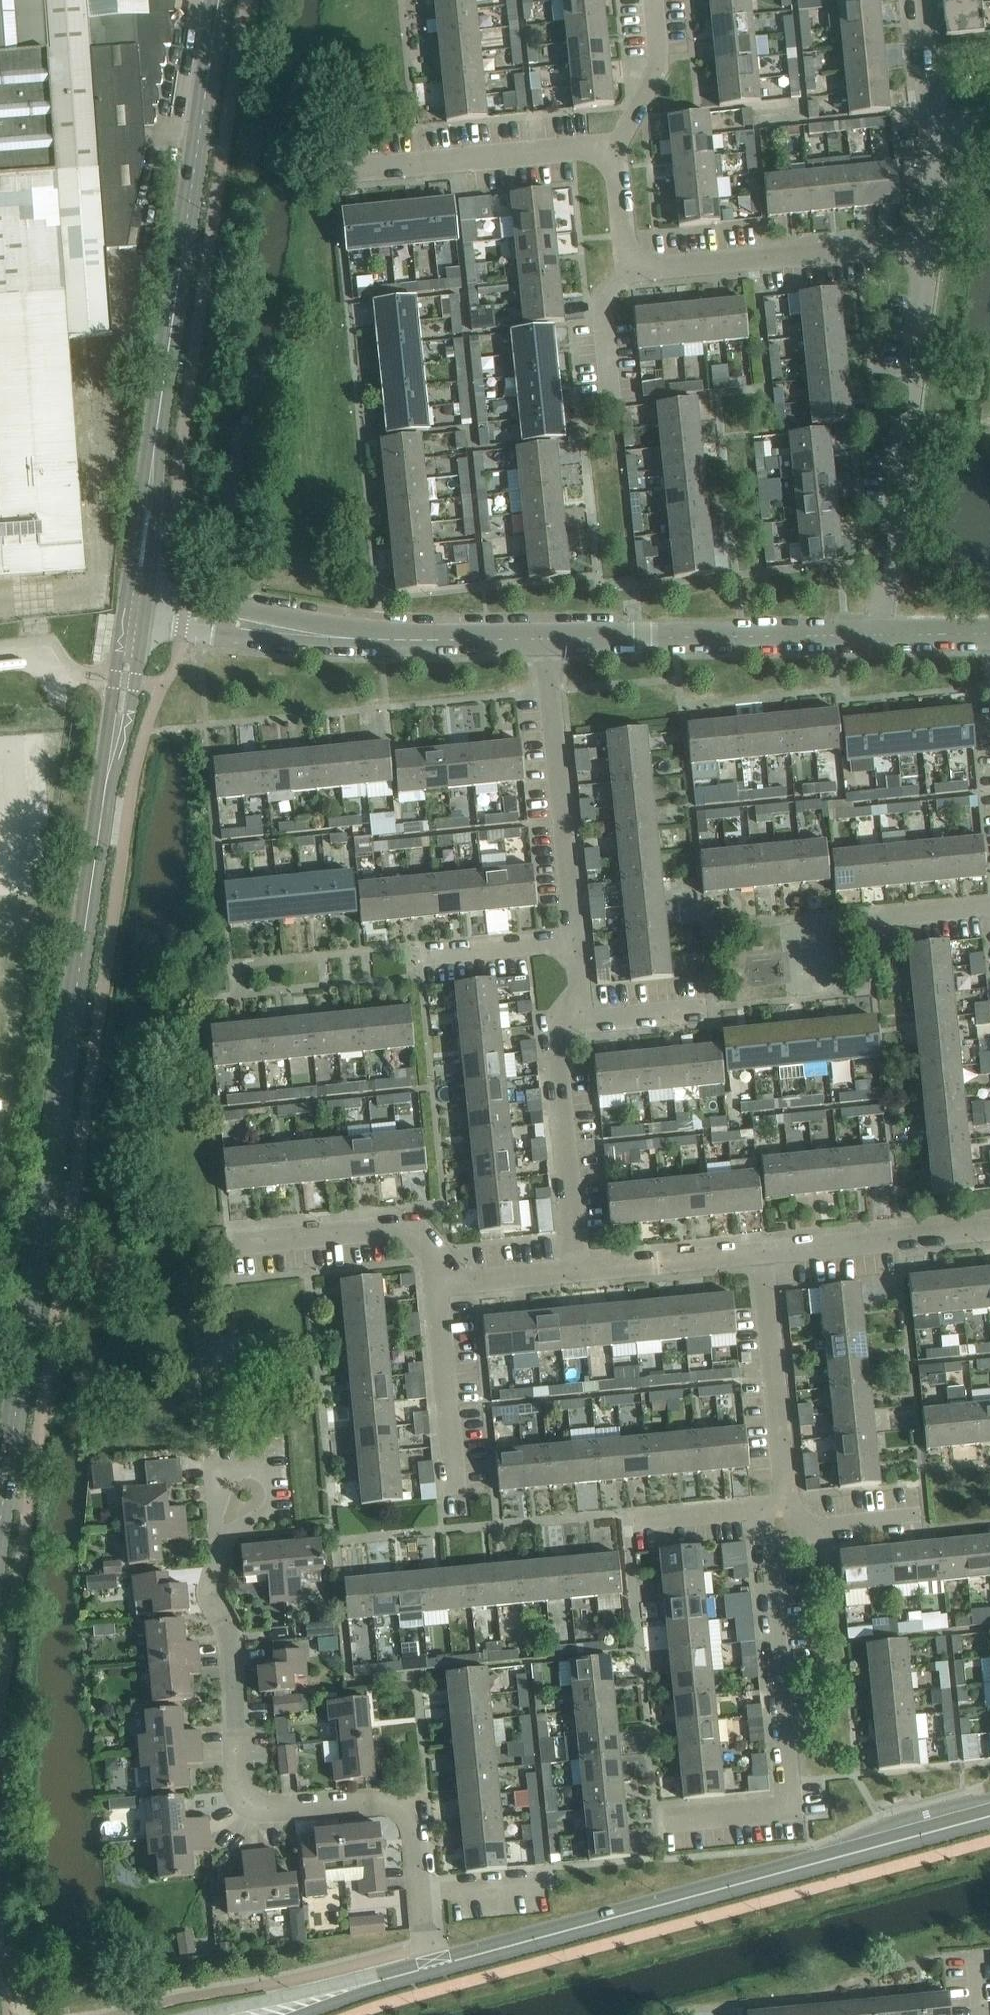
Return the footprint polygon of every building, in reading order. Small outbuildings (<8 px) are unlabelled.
[(106,250),(137,248),(144,208),(135,207),(146,147),(144,127),(149,127),(147,107),(152,106),(150,86),(155,86),(154,66),(159,66),(157,46),(162,45),(160,13),(168,13),(167,0),(0,0),(0,578),(85,572),(68,336),(112,333),(106,250)] [(475,0),(435,0),(436,13),(476,9),(475,0)] [(603,0),(563,0),(565,21),(605,17),(603,0)] [(712,19),(751,15),(750,0),(710,0),(712,19)] [(798,11),(808,10),(807,0),(797,0),(798,11)] [(533,19),(532,3),(522,4),(524,20),(533,19)] [(879,3),(839,7),(841,28),(881,24),(879,3)] [(984,32),(981,3),(943,6),(946,36),(984,32)] [(516,5),(507,6),(509,22),(518,21),(516,5)] [(478,31),(476,9),(436,13),(438,35),(478,31)] [(808,10),(798,11),(800,32),(810,31),(808,10)] [(751,15),(712,19),(714,40),(753,37),(751,15)] [(785,34),(794,33),(793,16),(783,17),(785,34)] [(607,39),(605,17),(565,21),(568,43),(607,39)] [(881,24),(841,28),(843,50),(883,46),(881,24)] [(527,47),(536,46),(534,29),(525,30),(527,47)] [(478,31),(438,35),(441,57),(480,52),(478,31)] [(511,49),(521,48),(519,31),(510,32),(511,49)] [(811,48),(810,31),(800,32),(802,49),(811,48)] [(794,33),(785,34),(787,50),(796,49),(794,33)] [(753,37),(714,40),(716,62),(755,58),(753,37)] [(607,39),(568,43),(570,64),(609,60),(607,39)] [(538,62),(536,46),(527,47),(528,63),(538,62)] [(883,46),(843,50),(846,72),(885,68),(883,46)] [(521,48),(511,49),(513,65),(522,64),(521,48)] [(480,52),(441,57),(443,79),(482,74),(480,52)] [(821,57),(812,58),(803,59),(805,75),(822,73),(821,57)] [(755,58),(716,62),(718,83),(758,79),(755,58)] [(789,77),(799,76),(797,59),(788,60),(789,77)] [(609,60),(570,64),(572,86),(611,82),(609,60)] [(887,90),(885,68),(846,72),(848,94),(887,90)] [(824,89),(822,73),(805,75),(806,92),(816,91),(815,90),(824,89)] [(482,74),(443,79),(445,100),(484,96),(482,74)] [(516,92),(525,91),(523,74),(514,75),(516,92)] [(531,90),(540,89),(539,74),(530,75),(531,90)] [(801,98),(799,76),(789,77),(792,99),(801,98)] [(758,79),(718,83),(720,104),(719,104),(719,106),(761,103),(761,100),(760,100),(758,79)] [(611,82),(572,86),(574,106),(573,106),(573,109),(615,105),(614,102),(613,102),(611,82)] [(542,107),(540,89),(531,90),(533,108),(542,107)] [(887,90),(848,94),(850,113),(849,113),(849,116),(890,111),(890,109),(889,109),(887,90)] [(525,91),(516,92),(518,108),(527,107),(525,91)] [(486,115),(484,96),(445,100),(447,119),(446,120),(446,122),(488,118),(487,115),(486,115)] [(807,102),(809,119),(818,118),(817,101),(807,102)] [(754,125),(750,108),(742,109),(745,127),(754,125)] [(671,140),(710,136),(708,115),(709,115),(709,112),(668,116),(668,119),(669,119),(671,140)] [(884,117),(869,119),(870,129),(885,128),(884,117)] [(869,119),(847,120),(849,131),(870,129),(869,119)] [(847,120),(825,122),(826,133),(828,158),(837,157),(835,140),(843,139),(843,131),(849,131),(847,120)] [(826,133),(825,122),(810,124),(811,134),(826,133)] [(799,126),(782,128),(783,138),(800,136),(799,126)] [(783,138),(782,128),(766,130),(767,139),(783,138)] [(710,136),(671,140),(673,162),(713,158),(710,136)] [(747,154),(755,153),(753,136),(745,137),(747,154)] [(755,153),(747,154),(748,170),(757,169),(755,153)] [(712,157),(715,178),(723,178),(721,156),(712,157)] [(713,158),(673,162),(675,183),(715,179),(713,158)] [(874,167),(878,206),(897,204),(897,205),(900,205),(895,163),(893,164),(893,165),(874,167)] [(874,167),(852,169),(856,208),(878,206),(874,167)] [(852,169),(831,171),(834,210),(856,208),(852,169)] [(831,171),(809,173),(813,213),(834,210),(831,171)] [(809,173),(787,175),(791,215),(813,213),(809,173)] [(791,215),(787,175),(766,177),(766,176),(764,177),(768,218),(770,218),(770,217),(791,215)] [(751,198),(759,197),(758,178),(749,179),(751,198)] [(715,179),(675,183),(678,205),(717,201),(715,179)] [(513,218),(552,214),(550,192),(551,192),(551,190),(510,194),(510,196),(511,196),(513,218)] [(759,197),(751,198),(752,213),(761,212),(759,197)] [(460,222),(470,221),(489,219),(489,215),(487,203),(476,204),(475,198),(458,200),(460,222)] [(431,203),(435,242),(458,239),(453,200),(450,200),(450,201),(431,203)] [(719,220),(717,201),(678,205),(679,224),(678,224),(679,227),(720,223),(720,220),(719,220)] [(431,203),(409,205),(413,244),(435,242),(431,203)] [(409,205),(387,207),(391,247),(413,244),(409,205)] [(387,207),(366,210),(370,249),(391,247),(387,207)] [(370,249),(366,210),(345,212),(345,211),(342,211),(347,252),(350,252),(349,251),(370,249)] [(515,240),(555,236),(552,214),(513,218),(499,220),(501,241),(515,240)] [(470,221),(460,222),(463,243),(472,242),(470,221)] [(557,259),(555,236),(515,240),(518,263),(557,259)] [(465,268),(475,267),(474,263),(482,262),(480,247),(463,248),(465,268)] [(559,279),(557,259),(518,263),(520,283),(559,279)] [(440,289),(439,280),(434,281),(432,264),(416,266),(418,282),(417,282),(418,292),(440,289)] [(477,287),(475,267),(465,268),(467,288),(477,287)] [(460,268),(446,269),(447,279),(461,278),(460,268)] [(447,279),(439,280),(440,289),(462,287),(461,278),(447,279)] [(561,301),(559,279),(520,283),(522,305),(561,301)] [(417,282),(395,285),(396,294),(418,292),(417,282)] [(507,284),(477,287),(467,288),(469,310),(479,309),(478,295),(508,292),(507,284)] [(395,285),(390,285),(374,287),(375,297),(396,294),(395,285)] [(375,297),(374,287),(357,289),(358,298),(375,297)] [(802,318),(841,314),(839,292),(840,292),(840,289),(798,293),(799,296),(800,296),(802,318)] [(377,326),(417,322),(415,301),(416,301),(415,298),(374,302),(374,305),(375,305),(377,326)] [(742,300),(719,302),(723,341),(746,339),(746,340),(748,340),(744,299),(741,299),(742,300)] [(451,318),(460,317),(459,300),(449,301),(451,318)] [(563,319),(561,301),(522,305),(524,323),(523,323),(523,326),(564,321),(564,319),(563,319)] [(719,302),(698,304),(702,344),(723,341),(719,302)] [(766,321),(775,320),(774,302),(764,303),(766,321)] [(702,344),(698,304),(677,306),(681,346),(702,344)] [(677,306),(655,309),(659,348),(681,346),(677,306)] [(481,324),(479,309),(469,310),(471,325),(481,324)] [(659,348),(655,309),(636,311),(636,309),(634,310),(638,351),(640,351),(640,350),(659,348)] [(841,314),(802,318),(804,339),(843,334),(841,314)] [(462,334),(460,317),(451,318),(452,335),(462,334)] [(775,320),(766,321),(768,336),(777,335),(775,320)] [(417,322),(377,326),(380,348),(419,344),(417,322)] [(515,356),(554,352),(552,330),(553,330),(553,327),(512,331),(512,334),(513,334),(515,356)] [(843,334),(804,339),(806,360),(845,356),(843,334)] [(471,361),(481,360),(479,341),(470,342),(471,361)] [(419,344),(380,348),(382,369),(421,365),(419,344)] [(455,362),(465,361),(463,344),(453,345),(453,347),(455,358),(455,362)] [(771,364),(780,363),(778,345),(769,346),(771,364)] [(455,358),(453,347),(445,348),(446,358),(455,358)] [(554,352),(515,356),(517,378),(557,374),(554,352)] [(848,378),(845,356),(806,360),(808,382),(848,378)] [(483,375),(481,360),(471,361),(473,376),(483,375)] [(465,361),(455,362),(457,384),(467,383),(465,361)] [(780,363),(771,364),(773,379),(782,378),(780,363)] [(424,387),(421,365),(382,369),(384,391),(424,387)] [(640,371),(643,397),(664,395),(661,369),(640,371)] [(559,395),(557,374),(517,378),(519,399),(559,395)] [(729,379),(730,388),(746,387),(745,377),(729,379)] [(850,399),(848,378),(808,382),(810,403),(850,399)] [(730,388),(729,379),(712,381),(713,390),(730,388)] [(686,383),(687,393),(703,391),(702,382),(686,383)] [(687,393),(686,383),(669,385),(670,394),(687,393)] [(475,403),(485,402),(483,384),(473,385),(475,403)] [(460,405),(470,404),(468,386),(458,387),(460,404),(460,405)] [(426,408),(424,387),(384,391),(386,412),(426,408)] [(775,406),(784,405),(782,388),(773,389),(775,406)] [(559,395),(519,399),(522,421),(561,417),(559,395)] [(659,427),(699,423),(697,402),(698,402),(697,399),(656,403),(656,406),(657,406),(659,427)] [(850,399),(810,403),(812,422),(811,422),(812,425),(853,421),(853,418),(852,418),(850,399)] [(487,418),(485,402),(475,403),(477,419),(487,418)] [(471,420),(470,404),(460,405),(461,416),(461,421),(471,420)] [(786,421),(784,405),(775,406),(776,422),(786,421)] [(428,427),(426,408),(386,412),(388,431),(387,431),(388,434),(429,430),(429,427),(428,427)] [(623,430),(632,429),(631,412),(621,413),(623,430)] [(563,435),(561,417),(522,421),(524,440),(523,440),(523,443),(564,438),(564,435),(563,435)] [(701,445),(699,423),(659,427),(662,449),(701,445)] [(490,446),(488,429),(478,430),(480,447),(490,446)] [(634,445),(632,429),(623,430),(625,446),(634,445)] [(790,436),(791,450),(772,452),(773,459),(792,457),(831,453),(829,432),(830,432),(830,429),(788,433),(789,436),(790,436)] [(466,449),(464,432),(455,433),(456,450),(466,449)] [(384,464),(423,460),(421,437),(422,437),(421,435),(380,439),(380,442),(381,442),(384,464)] [(755,460),(765,459),(763,442),(754,443),(755,460)] [(519,472),(558,468),(556,446),(557,446),(557,443),(515,448),(516,450),(517,450),(519,472)] [(701,445),(662,449),(664,471),(703,467),(701,445)] [(833,476),(831,453),(792,457),(794,480),(833,476)] [(627,473),(637,472),(635,455),(626,456),(627,473)] [(475,476),(485,475),(483,457),(473,458),(475,476)] [(459,477),(469,476),(467,459),(457,460),(459,477)] [(765,460),(765,459),(755,460),(757,476),(775,474),(773,459),(765,460)] [(423,460),(384,464),(386,485),(425,481),(423,460)] [(706,489),(703,467),(664,471),(666,493),(706,489)] [(560,490),(558,468),(519,472),(521,494),(560,490)] [(638,488),(637,472),(627,473),(629,489),(638,488)] [(485,475),(475,476),(477,492),(486,491),(485,475)] [(469,476),(459,477),(462,500),(471,499),(469,476)] [(836,497),(833,476),(794,480),(796,501),(836,497)] [(425,481),(386,485),(388,508),(427,503),(425,481)] [(760,503),(769,502),(767,485),(758,486),(760,503)] [(708,510),(706,489),(666,493),(668,514),(708,510)] [(560,490),(521,494),(523,515),(563,511),(560,490)] [(836,497),(796,501),(798,523),(838,519),(836,497)] [(632,516),(641,515),(639,498),(630,499),(632,516)] [(473,519),(471,499),(462,500),(464,520),(473,519)] [(479,519),(489,518),(487,500),(478,501),(479,519)] [(769,502),(760,503),(761,519),(771,518),(769,502)] [(427,503),(388,508),(390,528),(430,524),(427,503)] [(710,531),(708,510),(668,514),(670,535),(710,531)] [(563,511),(523,515),(525,537),(565,533),(563,511)] [(641,515),(632,516),(633,532),(643,532),(641,515)] [(491,534),(489,518),(479,519),(481,535),(491,534)] [(475,535),(473,519),(464,520),(465,536),(475,535)] [(838,519),(798,523),(801,544),(840,540),(838,519)] [(432,546),(430,524),(390,528),(392,550),(432,546)] [(764,546),(773,545),(772,528),(762,529),(764,546)] [(710,531),(670,535),(673,556),(712,552),(710,531)] [(565,533),(525,537),(528,557),(567,553),(565,533)] [(842,558),(840,540),(801,544),(803,563),(802,563),(802,565),(843,561),(843,558),(842,558)] [(636,559),(645,558),(644,542),(634,542),(636,559)] [(484,561),(493,560),(492,543),(482,544),(484,561)] [(468,564),(478,562),(477,545),(467,546),(468,564)] [(773,545),(764,546),(766,562),(775,561),(775,559),(785,558),(783,546),(774,547),(773,545)] [(434,567),(432,546),(392,550),(395,572),(434,567)] [(714,571),(712,552),(673,556),(674,575),(674,576),(674,578),(715,574),(715,571),(714,571)] [(567,553),(528,557),(530,577),(529,577),(529,579),(570,575),(570,572),(569,572),(567,553)] [(647,574),(645,558),(636,559),(638,575),(647,574)] [(493,560),(484,561),(485,578),(495,577),(493,560)] [(478,562),(468,564),(470,580),(480,579),(478,562)] [(447,564),(434,565),(434,567),(436,586),(437,586),(437,588),(449,586),(447,564)] [(434,567),(395,572),(396,590),(395,590),(396,593),(437,589),(437,588),(437,586),(436,586),(434,567)] [(942,712),(946,751),(971,749),(971,750),(974,750),(970,708),(967,708),(967,709),(942,712)] [(809,713),(813,752),(839,749),(839,750),(842,750),(838,709),(835,709),(835,710),(809,713)] [(942,712),(918,714),(922,754),(946,751),(942,712)] [(813,752),(809,713),(785,715),(788,755),(813,752)] [(918,714),(892,717),(896,756),(922,754),(918,714)] [(788,755),(785,715),(760,718),(764,757),(788,755)] [(892,717),(867,719),(871,759),(896,756),(892,717)] [(760,718),(735,720),(739,760),(764,757),(760,718)] [(871,759),(867,719),(846,721),(846,720),(843,721),(847,761),(871,759)] [(739,760),(735,720),(711,723),(715,762),(739,760)] [(715,762),(711,723),(689,725),(689,724),(686,724),(691,766),(693,765),(693,764),(715,762)] [(609,759),(649,755),(646,731),(647,731),(647,728),(606,732),(606,733),(606,735),(607,735),(609,759)] [(606,733),(599,734),(600,743),(608,742),(607,735),(606,735),(606,733)] [(518,742),(494,745),(498,784),(522,782),(522,783),(525,782),(520,741),(518,741),(518,742)] [(386,743),(362,746),(366,786),(392,783),(388,742),(386,742),(386,743)] [(494,745),(469,747),(473,787),(498,784),(494,745)] [(362,746),(337,748),(341,788),(366,786),(362,746)] [(473,787),(469,747),(444,750),(448,789),(473,787)] [(337,748),(312,751),(316,790),(341,788),(337,748)] [(444,750),(420,752),(424,792),(448,789),(444,750)] [(575,762),(589,760),(588,750),(574,751),(575,762)] [(312,751),(287,753),(291,793),(316,790),(312,751)] [(424,792),(420,752),(397,754),(397,753),(394,753),(397,794),(424,792)] [(287,753),(263,756),(267,795),(268,804),(292,801),(291,793),(287,753)] [(651,780),(649,755),(609,759),(612,784),(651,780)] [(263,756),(238,758),(242,797),(267,795),(263,756)] [(242,797),(238,758),(215,760),(215,759),(212,760),(217,801),(219,801),(219,800),(242,797)] [(589,760),(575,762),(576,773),(590,771),(589,760)] [(651,780),(612,784),(614,809),(654,805),(651,780)] [(949,784),(950,793),(968,792),(968,783),(949,784)] [(743,802),(742,793),(736,793),(735,784),(718,786),(719,795),(718,795),(719,804),(743,802)] [(817,786),(818,795),(836,793),(836,784),(817,786)] [(950,793),(949,784),(925,787),(926,796),(950,793)] [(876,801),(875,792),(869,792),(868,785),(851,786),(853,803),(870,801),(876,801)] [(818,795),(817,786),(802,787),(803,796),(818,795)] [(925,787),(900,789),(900,798),(926,796),(925,787)] [(794,788),(767,790),(768,800),(795,797),(794,788)] [(885,790),(875,792),(876,801),(886,799),(900,798),(900,789),(885,790)] [(768,800),(767,790),(742,793),(743,802),(768,800)] [(719,804),(718,795),(695,797),(696,806),(719,804)] [(979,797),(950,800),(951,809),(979,806),(979,797)] [(580,811),(589,810),(588,800),(579,801),(580,811)] [(950,800),(934,801),(934,810),(951,809),(950,800)] [(795,804),(796,813),(822,811),(821,802),(795,804)] [(901,805),(901,814),(921,812),(920,803),(901,805)] [(796,813),(795,804),(770,807),(771,816),(796,813)] [(656,829),(654,805),(614,809),(617,833),(656,829)] [(901,814),(901,805),(886,807),(887,815),(901,814)] [(771,816),(770,807),(755,809),(756,817),(771,816)] [(851,810),(852,819),(871,817),(870,808),(851,810)] [(721,811),(721,820),(740,818),(739,809),(721,811)] [(589,810),(580,811),(581,822),(591,821),(589,810)] [(852,819),(851,810),(834,811),(835,820),(852,819)] [(721,820),(721,811),(697,813),(699,834),(708,833),(707,822),(721,820)] [(395,813),(377,814),(378,823),(395,821),(395,813)] [(501,814),(502,823),(519,821),(518,813),(501,814)] [(502,823),(501,814),(484,816),(485,825),(502,823)] [(361,815),(344,817),(344,826),(362,824),(361,815)] [(344,826),(344,817),(327,819),(327,827),(344,826)] [(469,817),(451,819),(452,828),(470,826),(469,817)] [(452,828),(451,819),(435,821),(436,829),(452,828)] [(246,836),(245,827),(243,828),(242,820),(228,821),(229,838),(246,836)] [(312,821),(295,822),(296,831),(313,829),(312,821)] [(295,822),(278,824),(279,833),(296,831),(295,822)] [(420,823),(402,825),(403,833),(420,832),(420,823)] [(263,826),(245,827),(246,836),(264,834),(263,826)] [(656,829),(617,833),(619,858),(659,854),(656,829)] [(502,832),(503,841),(530,838),(529,830),(502,832)] [(503,841),(502,832),(477,835),(478,843),(503,841)] [(348,835),(331,837),(331,846),(349,844),(348,835)] [(453,837),(454,846),(472,844),(471,835),(453,837)] [(454,846),(453,837),(437,839),(438,847),(454,846)] [(980,838),(954,841),(958,880),(984,877),(984,878),(987,878),(983,837),(980,837),(980,838)] [(314,838),(296,840),(297,848),(315,846),(314,838)] [(297,848),(296,840),(280,841),(281,850),(297,848)] [(422,840),(404,842),(404,851),(423,849),(422,840)] [(799,844),(803,883),(827,881),(827,882),(830,882),(825,840),(823,841),(823,842),(799,844)] [(954,841),(929,843),(933,882),(958,880),(954,841)] [(264,842),(247,844),(248,852),(265,850),(264,842)] [(404,851),(404,842),(387,844),(388,852),(404,851)] [(929,843),(905,846),(909,885),(933,882),(929,843)] [(248,852),(247,844),(230,845),(231,854),(248,852)] [(371,844),(354,846),(355,854),(372,853),(371,844)] [(803,883),(799,844),(774,846),(778,886),(803,883)] [(778,886),(774,846),(749,849),(753,888),(778,886)] [(905,846),(880,848),(884,887),(909,885),(905,846)] [(585,861),(599,859),(598,848),(584,850),(585,861)] [(884,887),(880,848),(855,851),(859,890),(884,887)] [(749,849),(725,851),(729,891),(753,888),(749,849)] [(729,891),(725,851),(702,854),(702,853),(699,853),(704,894),(706,894),(706,893),(729,891)] [(859,890),(855,851),(832,853),(836,893),(838,893),(838,892),(859,890)] [(661,878),(659,854),(619,858),(622,882),(661,878)] [(599,859),(585,861),(586,871),(600,870),(599,859)] [(330,913),(325,874),(324,864),(299,867),(301,877),(305,916),(317,915),(330,913)] [(506,870),(510,909),(534,907),(535,908),(537,908),(533,866),(530,867),(530,868),(506,870)] [(348,871),(325,874),(330,913),(353,911),(353,912),(356,911),(351,870),(348,870),(348,871)] [(506,870),(483,872),(487,912),(510,909),(506,870)] [(483,872),(456,875),(460,914),(487,912),(483,872)] [(456,875),(432,877),(436,917),(460,914),(456,875)] [(305,916),(301,877),(276,880),(280,919),(305,916)] [(432,877),(407,880),(411,919),(436,917),(432,877)] [(661,878),(622,882),(624,907),(664,903),(661,878)] [(280,919),(276,880),(251,883),(256,922),(280,919)] [(407,880),(382,882),(386,922),(411,919),(407,880)] [(386,922),(382,882),(357,885),(361,925),(364,925),(364,924),(386,922)] [(256,922),(251,883),(228,885),(228,884),(225,885),(229,926),(232,926),(232,925),(256,922)] [(590,910),(604,908),(603,898),(589,899),(590,910)] [(664,903),(624,907),(627,932),(666,928),(664,903)] [(605,919),(604,908),(590,910),(591,921),(605,919)] [(669,952),(666,928),(627,932),(629,956),(669,952)] [(911,973),(951,969),(948,944),(949,944),(949,941),(908,945),(908,948),(909,948),(911,973)] [(595,959),(604,958),(603,948),(594,949),(595,959)] [(669,952),(629,956),(632,979),(631,979),(631,982),(672,978),(672,975),(671,975),(669,952)] [(975,965),(985,964),(984,953),(974,954),(975,965)] [(605,969),(604,958),(595,959),(596,970),(605,969)] [(985,964),(975,965),(976,976),(986,975),(985,964)] [(953,994),(951,969),(911,973),(914,998),(953,994)] [(458,1010),(497,1006),(495,982),(496,982),(495,979),(454,983),(454,986),(455,986),(458,1010)] [(989,1014),(989,1003),(987,990),(968,992),(970,1016),(976,1015),(989,1014)] [(522,1003),(531,1002),(530,991),(521,992),(522,1003)] [(953,994),(914,998),(916,1022),(956,1018),(953,994)] [(532,1013),(531,1002),(522,1003),(523,1014),(532,1013)] [(497,1006),(458,1010),(460,1034),(500,1030),(497,1006)] [(384,1011),(388,1050),(412,1048),(412,1049),(414,1048),(410,1007),(408,1007),(408,1008),(384,1011)] [(384,1011),(359,1013),(363,1053),(388,1050),(384,1011)] [(359,1013),(335,1016),(339,1055),(363,1053),(359,1013)] [(976,1015),(977,1026),(989,1024),(989,1016),(989,1014),(976,1015)] [(335,1016),(311,1018),(315,1057),(339,1055),(335,1016)] [(872,1018),(847,1020),(851,1060),(876,1057),(876,1058),(879,1058),(875,1017),(872,1017),(872,1018)] [(315,1057),(311,1018),(285,1020),(289,1060),(315,1057)] [(956,1018),(916,1022),(919,1047),(958,1043),(956,1018)] [(285,1020),(261,1023),(265,1062),(289,1060),(285,1020)] [(847,1020),(822,1023),(826,1062),(851,1060),(847,1020)] [(261,1023),(236,1025),(240,1065),(265,1062),(261,1023)] [(822,1023),(797,1025),(801,1065),(826,1062),(822,1023)] [(240,1065),(236,1025),(213,1028),(213,1027),(210,1027),(214,1069),(217,1068),(216,1067),(240,1065)] [(801,1065),(797,1025),(773,1028),(777,1067),(801,1065)] [(773,1028),(748,1030),(752,1069),(777,1067),(773,1028)] [(500,1030),(460,1034),(463,1059),(502,1055),(500,1030)] [(752,1069),(748,1030),(726,1033),(726,1032),(724,1032),(727,1072),(752,1069)] [(980,1054),(989,1053),(989,1039),(979,1040),(980,1054)] [(527,1052),(536,1051),(535,1041),(526,1042),(527,1052)] [(958,1043),(919,1047),(921,1071),(961,1067),(958,1043)] [(718,1046),(692,1048),(696,1088),(697,1099),(725,1097),(720,1044),(718,1045),(718,1046)] [(692,1048),(667,1051),(671,1090),(696,1088),(692,1048)] [(537,1062),(536,1051),(527,1052),(528,1063),(537,1062)] [(671,1090),(667,1051),(642,1053),(646,1093),(671,1090)] [(642,1053),(618,1056),(622,1095),(646,1093),(642,1053)] [(989,1063),(989,1053),(980,1054),(979,1054),(981,1064),(989,1063)] [(502,1055),(463,1059),(465,1083),(505,1080),(502,1055)] [(622,1095),(618,1056),(596,1058),(596,1057),(594,1057),(598,1098),(601,1098),(600,1097),(622,1095)] [(981,1064),(982,1075),(989,1074),(989,1063),(981,1064)] [(961,1067),(921,1071),(924,1096),(963,1092),(961,1067)] [(391,1081),(392,1091),(417,1089),(415,1070),(390,1072),(391,1081)] [(505,1080),(465,1083),(468,1108),(507,1104),(505,1080)] [(391,1081),(366,1084),(367,1094),(392,1091),(391,1081)] [(854,1094),(855,1103),(883,1100),(881,1083),(859,1086),(859,1094),(854,1094)] [(366,1084),(342,1086),(343,1096),(367,1094),(366,1084)] [(343,1096),(342,1086),(326,1088),(327,1098),(343,1096)] [(309,1090),(292,1091),(293,1101),(310,1099),(309,1090)] [(532,1102),(541,1101),(540,1090),(531,1091),(532,1102)] [(293,1101),(292,1091),(268,1094),(269,1103),(293,1101)] [(963,1092),(924,1096),(926,1121),(965,1117),(963,1092)] [(269,1103),(268,1094),(243,1096),(244,1106),(269,1103)] [(418,1094),(393,1097),(394,1107),(419,1104),(418,1094)] [(855,1103),(854,1094),(829,1097),(830,1105),(855,1103)] [(244,1106),(243,1096),(218,1099),(219,1108),(244,1106)] [(393,1097),(368,1099),(369,1109),(394,1107),(393,1097)] [(830,1105),(829,1097),(805,1099),(806,1108),(830,1105)] [(368,1099),(344,1102),(345,1111),(369,1109),(368,1099)] [(806,1108),(805,1099),(788,1101),(789,1109),(806,1108)] [(541,1101),(532,1102),(533,1112),(542,1111),(541,1101)] [(345,1111),(344,1102),(327,1103),(328,1113),(345,1111)] [(756,1104),(757,1113),(775,1111),(774,1102),(756,1104)] [(507,1104),(468,1108),(470,1133),(510,1129),(507,1104)] [(757,1113),(756,1104),(740,1106),(741,1114),(757,1113)] [(295,1107),(296,1116),(312,1115),(311,1105),(295,1107)] [(296,1116),(295,1107),(270,1109),(271,1119),(296,1116)] [(855,1110),(856,1118),(884,1116),(884,1107),(855,1110)] [(271,1119),(270,1109),(245,1111),(246,1121),(271,1119)] [(246,1121),(245,1111),(220,1114),(221,1124),(246,1121)] [(806,1115),(807,1124),(825,1122),(824,1113),(806,1115)] [(807,1124),(806,1115),(791,1117),(792,1125),(807,1124)] [(653,1127),(650,1127),(651,1136),(675,1133),(674,1125),(668,1125),(667,1116),(652,1118),(653,1127)] [(965,1117),(926,1121),(928,1145),(968,1141),(965,1117)] [(776,1126),(775,1118),(758,1120),(759,1128),(776,1126)] [(727,1119),(699,1122),(700,1131),(728,1128),(727,1119)] [(700,1131),(699,1122),(674,1125),(675,1133),(700,1131)] [(650,1127),(625,1130),(626,1138),(651,1136),(650,1127)] [(510,1129),(470,1133),(473,1157),(512,1154),(510,1129)] [(626,1138),(625,1130),(602,1132),(603,1141),(626,1138)] [(397,1135),(401,1174),(424,1172),(424,1173),(427,1172),(423,1131),(420,1131),(420,1132),(397,1135)] [(725,1135),(726,1144),(746,1142),(745,1133),(725,1135)] [(397,1135),(371,1137),(375,1177),(401,1174),(397,1135)] [(726,1144),(725,1135),(712,1137),(712,1145),(726,1144)] [(375,1177),(371,1137),(347,1140),(351,1179),(375,1177)] [(696,1137),(677,1139),(678,1148),(697,1146),(696,1137)] [(814,1194),(810,1154),(808,1138),(784,1141),(786,1156),(790,1196),(814,1194)] [(537,1151),(546,1150),(545,1139),(536,1140),(537,1151)] [(678,1148),(677,1139),(654,1142),(655,1150),(678,1148)] [(347,1140),(324,1142),(328,1182),(351,1179),(347,1140)] [(970,1166),(968,1141),(928,1145),(931,1170),(970,1166)] [(324,1142),(298,1145),(302,1184),(328,1182),(324,1142)] [(646,1143),(626,1146),(627,1154),(647,1152),(646,1143)] [(298,1145),(273,1147),(277,1187),(302,1184),(298,1145)] [(627,1154),(626,1146),(604,1148),(605,1156),(627,1154)] [(888,1146),(859,1149),(863,1189),(889,1186),(889,1187),(892,1187),(888,1146)] [(273,1147),(248,1150),(252,1189),(277,1187),(273,1147)] [(863,1189),(859,1149),(835,1151),(839,1191),(863,1189)] [(252,1189),(248,1150),(225,1152),(225,1151),(222,1151),(227,1193),(229,1193),(229,1192),(252,1189)] [(547,1161),(546,1150),(537,1151),(538,1162),(547,1161)] [(839,1191),(835,1151),(810,1154),(814,1194),(839,1191)] [(515,1178),(512,1154),(473,1157),(475,1182),(515,1178)] [(790,1196),(786,1156),(761,1159),(764,1180),(765,1200),(768,1200),(768,1199),(790,1196)] [(970,1166),(931,1170),(933,1192),(932,1192),(932,1195),(974,1191),(974,1188),(973,1188),(970,1166)] [(758,1172),(729,1175),(733,1214),(759,1212),(759,1213),(762,1212),(760,1192),(758,1172)] [(729,1175),(705,1177),(709,1217),(733,1214),(729,1175)] [(609,1179),(609,1186),(607,1186),(611,1228),(614,1227),(613,1226),(634,1224),(630,1185),(629,1177),(609,1179)] [(705,1177),(681,1180),(685,1219),(709,1217),(705,1177)] [(515,1178),(475,1182),(478,1207),(517,1203),(515,1178)] [(681,1180),(655,1182),(659,1222),(685,1219),(681,1180)] [(659,1222),(655,1182),(630,1185),(634,1224),(659,1222)] [(542,1200),(551,1199),(550,1189),(541,1190),(542,1200)] [(535,1201),(539,1235),(555,1233),(551,1199),(542,1200),(537,1201),(535,1201)] [(520,1226),(517,1203),(478,1207),(480,1230),(479,1230),(479,1233),(521,1229),(521,1226),(520,1226)] [(984,1270),(959,1272),(963,1312),(988,1309),(984,1270)] [(963,1312),(959,1272),(935,1275),(939,1314),(963,1312)] [(416,1285),(414,1274),(405,1275),(406,1286),(416,1285)] [(939,1314),(935,1275),(911,1277),(911,1276),(908,1276),(914,1332),(940,1330),(939,1314)] [(343,1305),(383,1302),(381,1279),(382,1279),(381,1277),(340,1280),(340,1283),(341,1283),(343,1305)] [(823,1314),(862,1310),(859,1286),(860,1286),(860,1284),(819,1288),(819,1291),(820,1291),(823,1314)] [(730,1295),(705,1297),(708,1337),(734,1334),(734,1335),(736,1335),(732,1294),(730,1294),(730,1295)] [(705,1297),(680,1300),(684,1339),(708,1337),(705,1297)] [(684,1339),(680,1300),(656,1302),(660,1342),(684,1339)] [(383,1302),(343,1305),(346,1331),(385,1328),(383,1302)] [(660,1342),(656,1302),(630,1305),(634,1344),(660,1342)] [(630,1305),(606,1307),(610,1346),(634,1344),(630,1305)] [(788,1318),(798,1317),(797,1306),(787,1307),(788,1318)] [(610,1346),(606,1307),(582,1309),(585,1349),(610,1346)] [(585,1349),(582,1309),(557,1312),(561,1351),(585,1349)] [(864,1335),(862,1310),(823,1314),(825,1339),(864,1335)] [(557,1312),(532,1314),(536,1354),(561,1351),(557,1312)] [(410,1325),(419,1324),(418,1314),(409,1315),(410,1325)] [(532,1314),(508,1316),(511,1356),(536,1354),(532,1314)] [(511,1356),(508,1316),(485,1319),(485,1318),(483,1318),(487,1359),(489,1359),(489,1358),(511,1356)] [(799,1328),(798,1317),(788,1318),(789,1329),(799,1328)] [(419,1324),(410,1325),(411,1336),(420,1335),(419,1324)] [(385,1328),(346,1331),(348,1356),(388,1352),(385,1328)] [(867,1359),(864,1335),(825,1339),(814,1340),(815,1352),(826,1350),(828,1364),(867,1359)] [(975,1347),(976,1356),(989,1355),(989,1346),(975,1347)] [(942,1351),(943,1360),(961,1358),(960,1349),(942,1351)] [(943,1360),(942,1351),(919,1353),(920,1362),(943,1360)] [(388,1352),(348,1356),(351,1380),(390,1376),(388,1352)] [(741,1363),(751,1363),(751,1353),(741,1353),(741,1363)] [(794,1367),(808,1366),(807,1355),(793,1356),(794,1367)] [(870,1384),(867,1359),(828,1364),(830,1388),(870,1384)] [(977,1361),(978,1370),(989,1369),(989,1359),(977,1361)] [(960,1362),(944,1364),(945,1373),(961,1372),(960,1362)] [(414,1374),(424,1373),(423,1363),(414,1364),(414,1374)] [(945,1373),(944,1364),(928,1366),(929,1375),(945,1373)] [(808,1366),(794,1367),(795,1378),(809,1376),(808,1366)] [(739,1371),(712,1374),(713,1383),(740,1380),(739,1371)] [(424,1373),(414,1374),(417,1400),(426,1399),(424,1373)] [(712,1374),(688,1376),(689,1385),(713,1383),(712,1374)] [(390,1376),(351,1380),(353,1405),(392,1401),(390,1376)] [(689,1385),(688,1376),(663,1378),(664,1387),(689,1385)] [(664,1387),(663,1378),(646,1379),(647,1388),(664,1387)] [(614,1382),(615,1390),(633,1389),(632,1380),(614,1382)] [(615,1390),(614,1382),(589,1385),(590,1393),(615,1390)] [(872,1409),(870,1384),(830,1388),(833,1413),(872,1409)] [(590,1393),(589,1385),(564,1387),(565,1395),(590,1393)] [(565,1395),(564,1387),(539,1390),(540,1398),(565,1395)] [(713,1389),(714,1398),(733,1397),(732,1388),(713,1389)] [(977,1444),(973,1405),(966,1406),(964,1388),(947,1390),(948,1408),(952,1447),(977,1444)] [(714,1398),(713,1389),(689,1391),(690,1400),(714,1398)] [(539,1390),(515,1392),(516,1400),(540,1398),(539,1390)] [(516,1400),(515,1392),(501,1393),(501,1401),(516,1400)] [(683,1392),(664,1393),(665,1403),(684,1402),(683,1392)] [(665,1403),(664,1393),(646,1395),(647,1405),(665,1403)] [(634,1397),(616,1399),(617,1408),(635,1406),(634,1397)] [(617,1408),(616,1399),(601,1400),(601,1409),(617,1408)] [(392,1401),(353,1405),(355,1429),(394,1425),(392,1401)] [(566,1403),(567,1413),(585,1412),(584,1402),(566,1403)] [(567,1413),(566,1403),(541,1406),(542,1415),(567,1413)] [(973,1405),(977,1444),(989,1443),(989,1403),(973,1405)] [(799,1416),(813,1415),(811,1404),(798,1406),(799,1416)] [(542,1415),(541,1406),(516,1408),(517,1417),(542,1415)] [(517,1417),(516,1408),(502,1409),(503,1418),(517,1417)] [(952,1447),(948,1408),(925,1410),(925,1409),(922,1409),(926,1451),(929,1450),(929,1449),(952,1447)] [(875,1433),(872,1409),(833,1413),(835,1438),(875,1433)] [(419,1423),(429,1422),(428,1412),(418,1413),(419,1423)] [(814,1426),(813,1415),(799,1416),(800,1427),(814,1426)] [(430,1434),(429,1422),(419,1423),(420,1435),(430,1434)] [(397,1450),(394,1425),(355,1429),(358,1454),(397,1450)] [(717,1431),(721,1470),(747,1468),(747,1469),(749,1469),(745,1427),(743,1428),(743,1429),(717,1431)] [(717,1431),(692,1433),(696,1473),(721,1470),(717,1431)] [(692,1433),(668,1436),(672,1475),(696,1473),(692,1433)] [(875,1433),(835,1438),(838,1462),(877,1458),(875,1433)] [(672,1475),(668,1436),(643,1438),(647,1477),(672,1475)] [(643,1438),(620,1440),(623,1480),(647,1477),(643,1438)] [(623,1480),(620,1440),(594,1443),(598,1482),(623,1480)] [(598,1482),(594,1443),(570,1445),(574,1484),(598,1482)] [(570,1445),(545,1447),(548,1487),(574,1484),(570,1445)] [(548,1487),(545,1447),(520,1450),(524,1489),(548,1487)] [(397,1450),(358,1454),(360,1479),(399,1475),(397,1450)] [(524,1489),(520,1450),(498,1452),(498,1451),(495,1451),(499,1492),(502,1492),(502,1491),(524,1489)] [(804,1466),(813,1465),(812,1454),(803,1455),(804,1466)] [(877,1458),(838,1462),(840,1486),(839,1486),(840,1488),(881,1484),(881,1481),(880,1482),(877,1458)] [(147,1483),(183,1482),(182,1459),(147,1460),(147,1483)] [(424,1473),(433,1472),(432,1462),(423,1463),(424,1473)] [(88,1463),(87,1479),(99,1480),(100,1464),(88,1463)] [(813,1465),(804,1466),(805,1477),(814,1476),(813,1465)] [(433,1472),(424,1473),(425,1484),(434,1483),(433,1472)] [(401,1499),(399,1475),(360,1479),(362,1503),(361,1503),(361,1506),(403,1502),(402,1499),(401,1499)] [(125,1529),(186,1523),(184,1507),(168,1509),(166,1485),(121,1489),(125,1529)] [(187,1539),(186,1523),(125,1529),(128,1565),(162,1562),(160,1542),(187,1539)] [(988,1537),(964,1539),(968,1579),(989,1577),(989,1553),(988,1537)] [(964,1539),(939,1542),(943,1581),(968,1579),(964,1539)] [(320,1541),(280,1544),(286,1602),(302,1601),(299,1573),(323,1570),(320,1541)] [(943,1581),(939,1542),(914,1545),(918,1584),(943,1581)] [(286,1602),(280,1544),(241,1548),(244,1578),(268,1576),(270,1604),(286,1602)] [(918,1584),(914,1545),(890,1547),(894,1586),(918,1584)] [(661,1576),(703,1572),(700,1546),(659,1550),(661,1576)] [(890,1547),(865,1550),(869,1589),(894,1586),(890,1547)] [(869,1589),(865,1550),(841,1552),(841,1551),(839,1551),(843,1593),(845,1592),(845,1591),(869,1589)] [(616,1555),(592,1557),(596,1597),(619,1594),(620,1595),(622,1595),(618,1554),(616,1554),(616,1555)] [(596,1597),(592,1557),(567,1560),(571,1599),(596,1597)] [(738,1569),(747,1568),(746,1557),(737,1558),(738,1569)] [(571,1599),(567,1560),(543,1562),(546,1601),(571,1599)] [(120,1561),(102,1563),(103,1575),(120,1573),(121,1573),(120,1561)] [(543,1562),(518,1564),(522,1604),(546,1601),(543,1562)] [(518,1564),(493,1567),(497,1606),(522,1604),(518,1564)] [(493,1567),(469,1569),(472,1608),(497,1606),(493,1567)] [(747,1568),(738,1569),(739,1579),(748,1578),(747,1568)] [(472,1608),(469,1569),(444,1571),(448,1611),(472,1608)] [(448,1611),(444,1571),(419,1574),(423,1613),(448,1611)] [(703,1572),(661,1576),(664,1601),(705,1597),(703,1572)] [(103,1575),(104,1586),(87,1588),(88,1602),(117,1598),(115,1585),(122,1584),(120,1573),(103,1575)] [(167,1573),(147,1575),(132,1577),(135,1602),(152,1601),(154,1615),(188,1611),(186,1585),(169,1587),(167,1573)] [(423,1613),(419,1574),(395,1576),(398,1615),(423,1613)] [(398,1615),(395,1576),(370,1578),(374,1618),(398,1615)] [(374,1618),(370,1578),(346,1580),(344,1580),(348,1621),(350,1621),(350,1620),(374,1618)] [(705,1597),(664,1601),(666,1625),(707,1621),(705,1597)] [(743,1618),(752,1617),(751,1606),(742,1607),(743,1618)] [(908,1614),(909,1623),(922,1622),(921,1612),(908,1614)] [(988,1615),(972,1617),(973,1626),(989,1625),(988,1615)] [(752,1617),(743,1618),(744,1628),(753,1627),(752,1617)] [(973,1626),(972,1617),(955,1619),(956,1628),(973,1626)] [(148,1664),(199,1659),(197,1643),(185,1644),(183,1620),(144,1624),(148,1664)] [(922,1622),(923,1631),(940,1630),(939,1620),(922,1622)] [(707,1621),(666,1625),(669,1650),(710,1646),(707,1621)] [(923,1631),(922,1622),(909,1623),(906,1624),(907,1633),(923,1631)] [(873,1627),(874,1636),(891,1635),(890,1625),(873,1627)] [(104,1626),(94,1627),(95,1637),(102,1636),(104,1633),(104,1626)] [(874,1636),(873,1627),(857,1628),(858,1638),(874,1636)] [(953,1653),(963,1652),(961,1636),(952,1636),(953,1653)] [(947,1654),(946,1637),(936,1638),(938,1655),(947,1654)] [(338,1638),(318,1640),(319,1652),(339,1650),(338,1638)] [(870,1670),(909,1667),(907,1642),(907,1639),(866,1644),(866,1647),(867,1647),(870,1670)] [(617,1641),(600,1643),(601,1652),(618,1650),(617,1641)] [(501,1643),(486,1645),(487,1654),(502,1652),(501,1643)] [(601,1652),(600,1643),(584,1644),(585,1654),(601,1652)] [(567,1646),(551,1647),(552,1657),(568,1655),(567,1646)] [(710,1646),(669,1650),(671,1675),(712,1671),(710,1646)] [(552,1657),(551,1647),(534,1649),(535,1658),(552,1657)] [(260,1694),(280,1692),(293,1691),(291,1676),(306,1675),(303,1650),(274,1653),(275,1666),(258,1668),(260,1694)] [(518,1651),(502,1652),(503,1662),(519,1660),(518,1651)] [(503,1662),(502,1652),(487,1654),(485,1654),(486,1663),(503,1662)] [(469,1655),(452,1657),(453,1666),(470,1665),(469,1655)] [(573,1685),(614,1681),(612,1659),(611,1659),(611,1656),(569,1660),(569,1663),(570,1663),(573,1685)] [(748,1667),(757,1666),(756,1656),(747,1656),(748,1667)] [(453,1666),(452,1657),(436,1659),(437,1668),(453,1666)] [(200,1674),(199,1659),(148,1664),(152,1703),(191,1699),(188,1676),(200,1674)] [(419,1660),(403,1662),(404,1671),(420,1670),(419,1660)] [(404,1671),(403,1662),(386,1664),(387,1673),(404,1671)] [(369,1665),(353,1667),(354,1676),(370,1675),(369,1665)] [(758,1677),(757,1666),(748,1667),(749,1678),(758,1677)] [(911,1692),(909,1667),(870,1670),(872,1695),(911,1692)] [(449,1697),(489,1693),(487,1671),(488,1671),(487,1668),(446,1673),(446,1675),(447,1675),(449,1697)] [(957,1686),(966,1686),(964,1669),(955,1670),(957,1686)] [(712,1671),(671,1675),(674,1699),(714,1696),(712,1671)] [(941,1688),(951,1687),(949,1671),(940,1671),(941,1688)] [(534,1690),(543,1689),(541,1673),(532,1674),(534,1690)] [(518,1692),(528,1691),(526,1674),(517,1675),(518,1692)] [(616,1706),(614,1681),(573,1685),(575,1710),(616,1706)] [(966,1686),(957,1686),(958,1703),(968,1702),(966,1686)] [(951,1687),(941,1688),(943,1704),(952,1704),(951,1687)] [(546,1714),(543,1689),(534,1690),(536,1715),(546,1714)] [(528,1691),(518,1692),(520,1708),(529,1707),(528,1691)] [(914,1717),(911,1692),(872,1695),(875,1720),(914,1717)] [(491,1719),(489,1693),(449,1697),(452,1723),(491,1719)] [(273,1699),(274,1714),(302,1711),(301,1696),(273,1699)] [(716,1720),(714,1696),(674,1699),(676,1724),(716,1720)] [(139,1699),(130,1700),(131,1709),(140,1709),(139,1699)] [(337,1741),(371,1738),(367,1699),(327,1702),(329,1721),(335,1720),(337,1741)] [(752,1716),(762,1716),(761,1705),(751,1706),(752,1716)] [(618,1731),(616,1706),(575,1710),(578,1735),(618,1731)] [(138,1753),(201,1746),(200,1731),(183,1732),(181,1709),(144,1712),(147,1735),(137,1736),(138,1753)] [(548,1739),(546,1714),(536,1715),(539,1740),(548,1739)] [(762,1716),(752,1716),(755,1741),(764,1740),(762,1716)] [(916,1742),(914,1717),(875,1720),(877,1745),(916,1742)] [(961,1736),(971,1735),(969,1718),(960,1719),(961,1736)] [(491,1719),(452,1723),(454,1748),(494,1744),(491,1719)] [(719,1745),(716,1720),(676,1724),(679,1749),(719,1745)] [(946,1737),(956,1736),(954,1720),(945,1721),(946,1737)] [(523,1741),(533,1740),(531,1724),(522,1725),(523,1741)] [(278,1746),(288,1745),(287,1731),(277,1732),(278,1746)] [(618,1731),(578,1735),(580,1761),(621,1756),(618,1731)] [(971,1735),(961,1736),(964,1761),(981,1760),(979,1737),(971,1738),(971,1735)] [(956,1736),(946,1737),(948,1754),(957,1753),(956,1736)] [(371,1738),(337,1741),(339,1762),(333,1762),(335,1782),(375,1778),(371,1738)] [(550,1763),(548,1739),(539,1740),(541,1764),(550,1763)] [(534,1757),(533,1740),(523,1741),(525,1757),(534,1757)] [(916,1742),(877,1745),(879,1768),(878,1768),(878,1770),(920,1766),(919,1764),(918,1764),(916,1742)] [(496,1769),(494,1744),(454,1748),(457,1773),(496,1769)] [(719,1745),(679,1749),(682,1773),(721,1769),(719,1745)] [(203,1763),(201,1746),(138,1753),(140,1769),(150,1768),(152,1792),(188,1788),(186,1764),(203,1763)] [(294,1746),(278,1747),(280,1776),(296,1774),(294,1746)] [(757,1766),(767,1765),(766,1754),(756,1755),(757,1766)] [(623,1782),(621,1756),(580,1761),(582,1786),(623,1782)] [(104,1760),(105,1771),(113,1770),(116,1766),(115,1759),(104,1760)] [(553,1788),(550,1763),(541,1764),(544,1789),(553,1788)] [(768,1776),(767,1765),(757,1766),(758,1777),(768,1776)] [(496,1769),(457,1773),(459,1798),(499,1794),(496,1769)] [(721,1769),(682,1773),(684,1797),(683,1797),(683,1800),(725,1796),(724,1793),(723,1793),(721,1769)] [(528,1791),(538,1790),(536,1773),(527,1774),(528,1791)] [(625,1807),(623,1782),(582,1786),(585,1811),(625,1807)] [(553,1788),(544,1789),(546,1814),(555,1813),(553,1788)] [(538,1790),(528,1791),(530,1807),(539,1806),(538,1790)] [(501,1819),(499,1794),(459,1798),(462,1823),(501,1819)] [(147,1841),(210,1834),(208,1818),(185,1821),(182,1797),(152,1800),(154,1825),(145,1826),(147,1841)] [(135,1799),(108,1801),(109,1811),(136,1809),(135,1799)] [(627,1832),(625,1807),(585,1811),(587,1836),(627,1832)] [(558,1837),(555,1813),(546,1814),(549,1838),(558,1837)] [(501,1819),(462,1823),(464,1848),(504,1844),(501,1819)] [(533,1841),(543,1840),(541,1823),(531,1823),(533,1841)] [(379,1824),(340,1828),(345,1870),(365,1868),(366,1880),(359,1881),(361,1895),(386,1892),(379,1824)] [(345,1870),(340,1828),(314,1831),(315,1836),(300,1838),(306,1898),(324,1897),(322,1872),(345,1870)] [(629,1854),(627,1832),(587,1836),(590,1858),(589,1858),(589,1861),(630,1857),(630,1854),(629,1854)] [(211,1850),(210,1834),(147,1841),(148,1857),(158,1856),(160,1879),(194,1876),(192,1852),(211,1850)] [(558,1837),(549,1838),(551,1864),(560,1863),(558,1837)] [(545,1865),(543,1840),(533,1841),(536,1865),(545,1865)] [(504,1844),(464,1848),(466,1870),(466,1873),(507,1869),(507,1866),(506,1866),(504,1844)] [(257,1851),(263,1911),(299,1907),(296,1876),(276,1877),(273,1850),(257,1851)] [(263,1911),(257,1851),(242,1853),(244,1881),(225,1882),(228,1914),(263,1911)] [(212,1897),(213,1908),(224,1907),(223,1896),(212,1897)] [(388,1933),(387,1914),(352,1918),(354,1936),(388,1933)] [(304,1932),(291,1933),(291,1942),(304,1941),(304,1932)] [(218,1946),(219,1955),(232,1955),(231,1945),(218,1946)] [(923,2014),(949,2014),(947,1995),(921,1998),(923,2014)] [(896,2000),(898,2014),(923,2014),(921,1998),(896,2000)] [(896,2000),(871,2003),(872,2014),(898,2014),(896,2000)] [(847,2005),(848,2014),(872,2014),(871,2003),(847,2005)] [(822,2007),(823,2014),(848,2014),(847,2005),(822,2007)]
